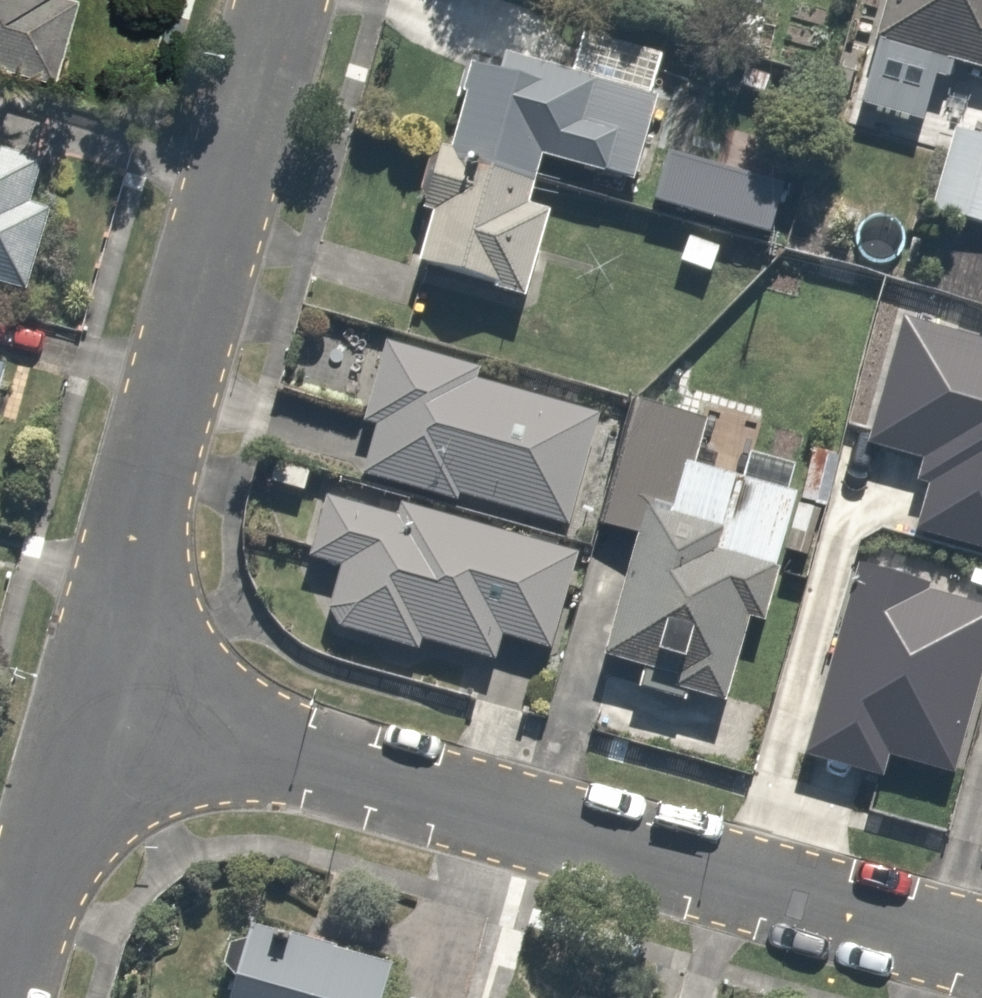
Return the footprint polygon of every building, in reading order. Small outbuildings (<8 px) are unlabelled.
[(58,87),(81,4),(69,0),(0,0),(0,71),(58,87)] [(510,8),(569,26),(628,44),(641,0),(512,0),(510,8)] [(835,115),(916,138),(936,68),(981,81),(981,0),(868,0),(835,115)] [(628,44),(569,26),(554,78),(455,47),(390,260),(502,295),(540,170),(625,195),(667,56),(628,44)] [(937,131),(896,282),(967,301),(981,248),(981,143),(937,131)] [(21,279),(52,152),(0,140),(0,274),(21,279)] [(779,188),(663,156),(649,205),(765,238),(779,188)] [(912,534),(981,554),(981,343),(900,319),(862,449),(918,465),(913,485),(925,489),(912,534)] [(0,335),(0,369),(8,337),(0,335)] [(583,517),(612,418),(361,343),(339,416),(362,423),(348,471),(576,539),(583,517)] [(680,418),(618,400),(612,418),(583,517),(612,525),(572,658),(725,704),(789,491),(669,455),(680,418)] [(576,539),(348,471),(314,461),(285,559),(324,571),(307,628),(473,678),(486,634),(543,651),(576,539)] [(856,569),(800,758),(879,782),(885,760),(950,780),(981,664),(981,612),(925,594),(927,588),(856,569)] [(236,910),(212,997),(385,997),(392,974),(397,955),(236,910)] [(392,974),(385,997),(468,997),(469,995),(392,974)]
